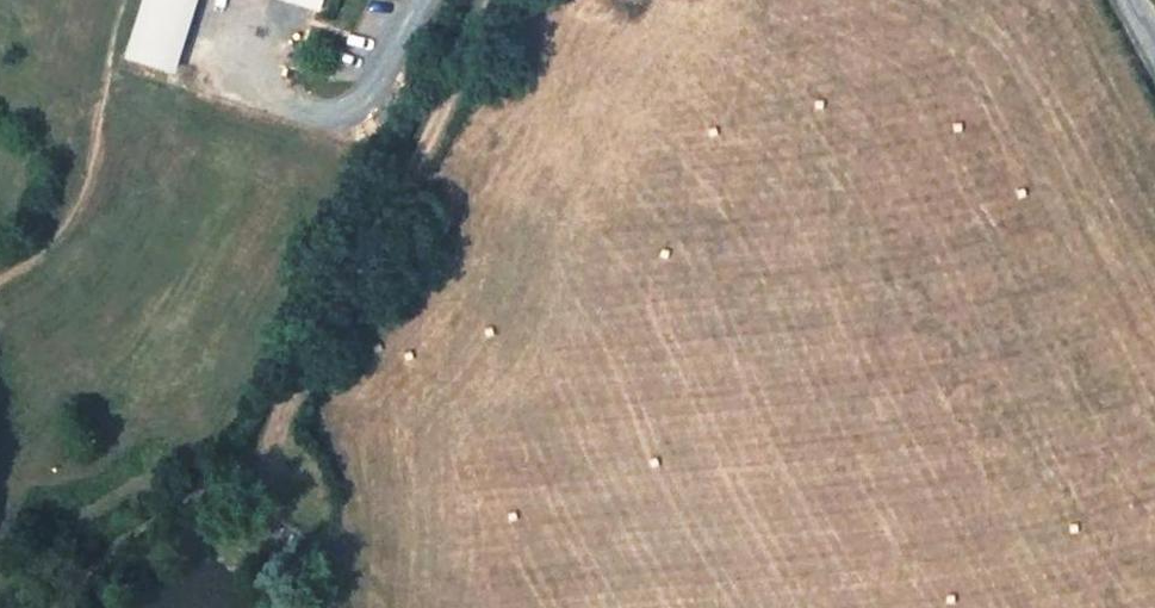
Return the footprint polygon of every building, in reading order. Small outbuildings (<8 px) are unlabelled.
[(178,77),(200,0),(143,0),(125,61),(178,77)]
